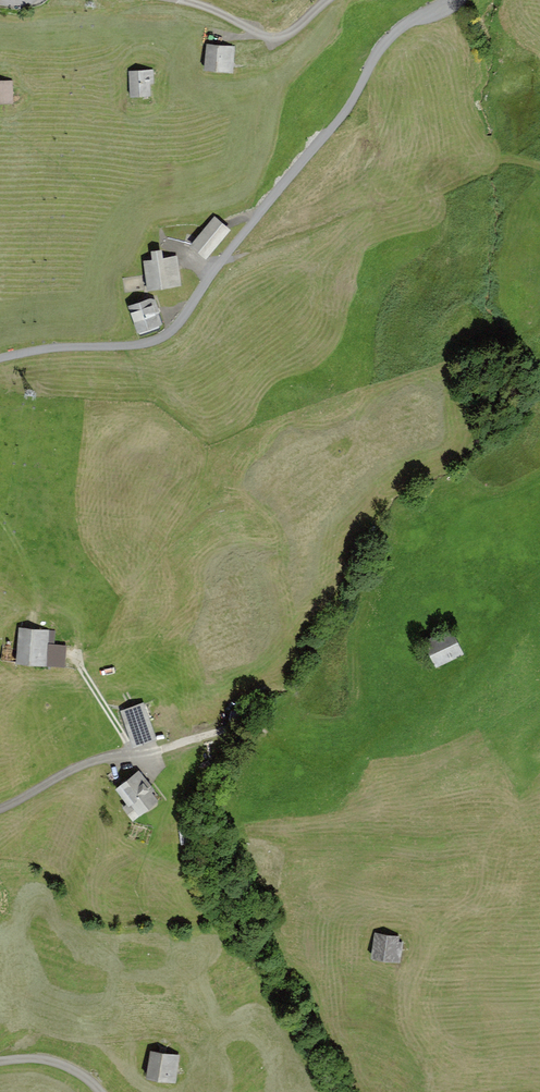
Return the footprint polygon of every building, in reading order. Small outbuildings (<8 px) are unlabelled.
[(240,44),(210,43),(208,70),(239,71),(240,44)] [(154,70),(130,72),(132,97),(156,95),(154,70)] [(0,78),(0,103),(16,103),(16,78),(0,78)] [(229,228),(214,215),(190,244),(205,256),(229,228)] [(151,258),(143,259),(147,289),(181,285),(177,254),(162,256),(161,248),(150,249),(151,258)] [(151,296),(127,306),(137,331),(161,322),(151,296)] [(54,628),(22,625),(20,661),(52,663),(54,628)] [(458,629),(431,640),(442,666),(469,654),(458,629)] [(148,703),(126,710),(138,749),(160,742),(148,703)] [(142,771),(118,790),(140,817),(164,797),(142,771)] [(405,934),(378,933),(377,958),(404,959),(405,934)] [(181,1054),(155,1051),(152,1078),(178,1081),(181,1054)]
